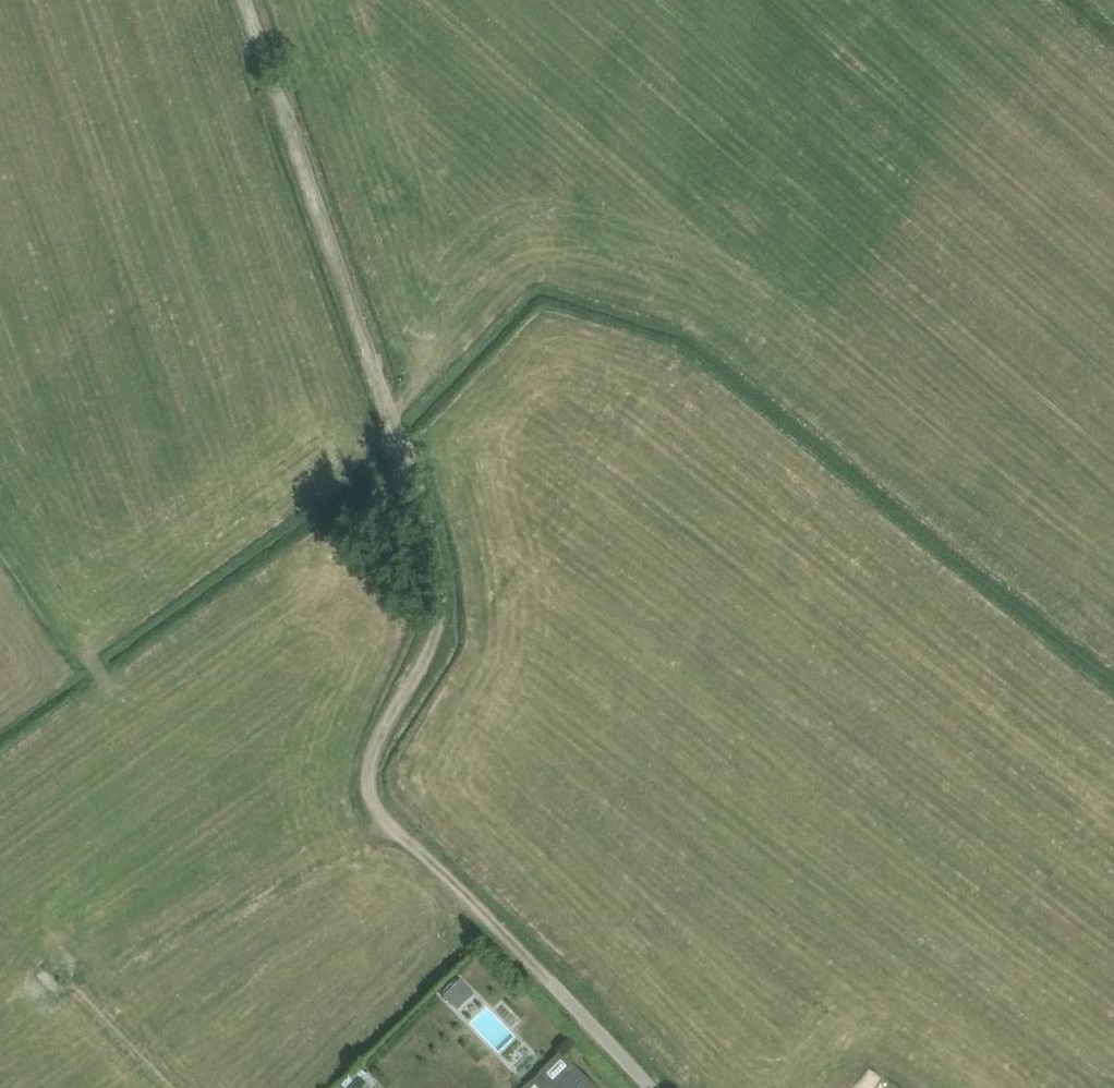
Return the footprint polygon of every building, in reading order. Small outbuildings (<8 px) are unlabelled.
[(459,979),(443,995),(457,1009),(473,993),(459,979)] [(551,1087),(595,1087),(574,1066),(573,1067),(559,1053),(539,1073),(552,1087),(551,1087)] [(359,1079),(350,1087),(369,1087),(359,1079)]
